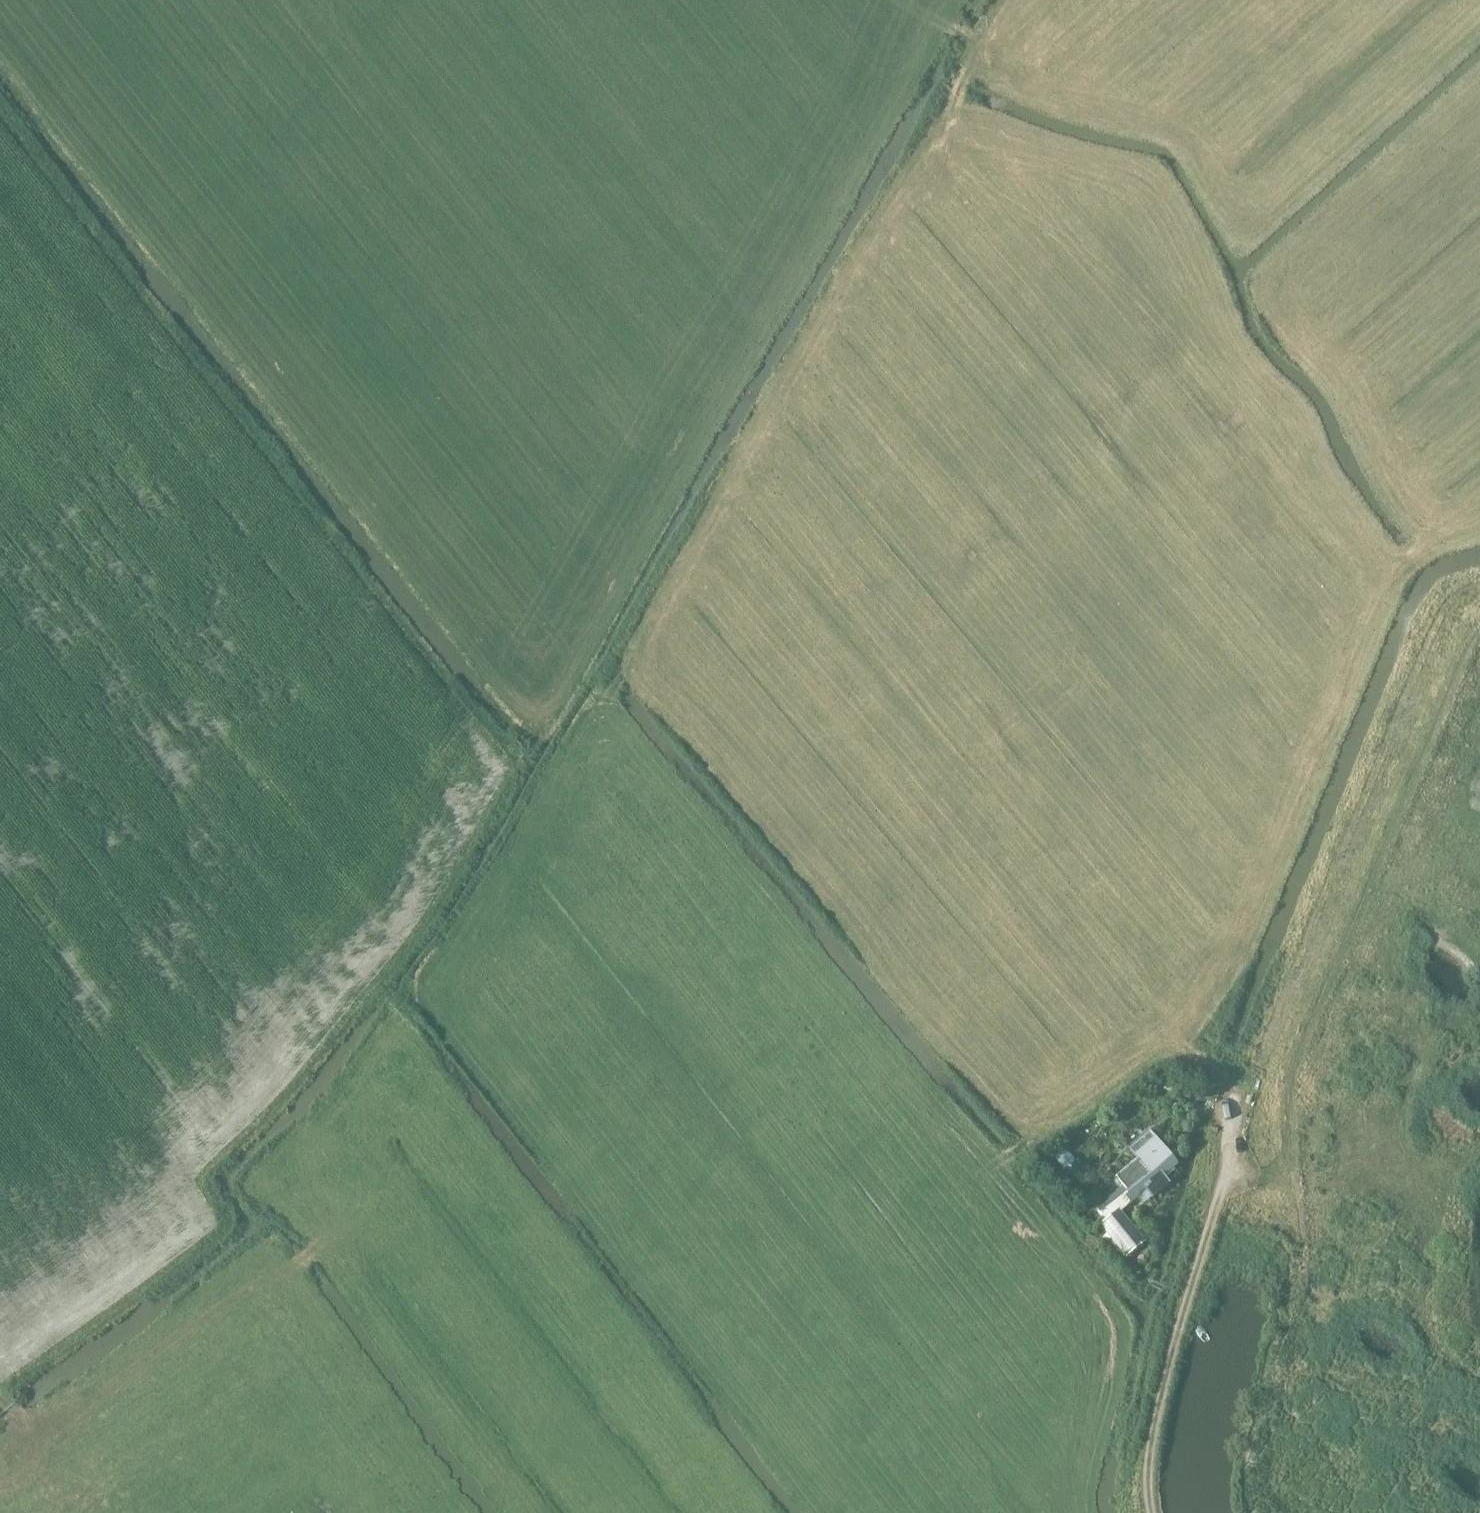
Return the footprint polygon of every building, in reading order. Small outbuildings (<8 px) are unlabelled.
[(1123,1187),(1097,1208),(1107,1220),(1119,1210),(1121,1212),(1145,1191),(1152,1199),(1171,1182),(1165,1175),(1176,1165),(1165,1151),(1148,1130),(1126,1149),(1139,1164),(1118,1181),(1123,1187)] [(1107,1220),(1103,1223),(1128,1256),(1145,1243),(1121,1212),(1119,1210),(1107,1220)]
